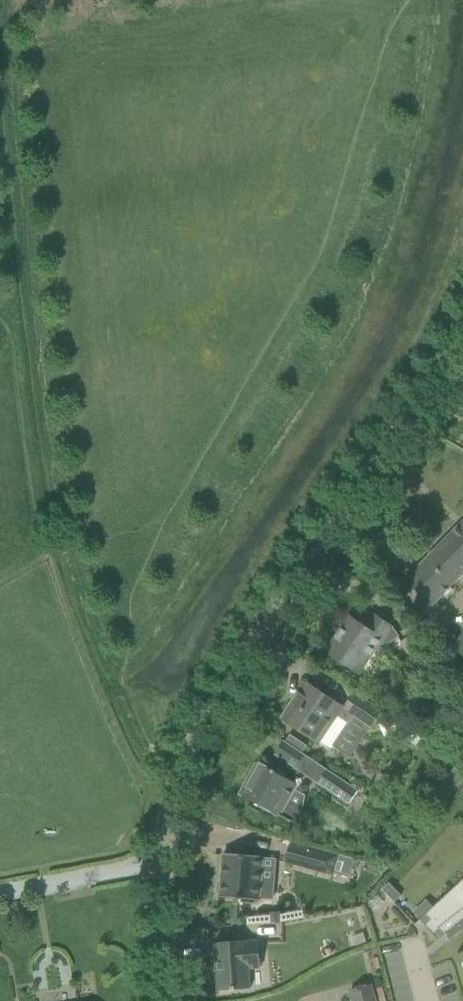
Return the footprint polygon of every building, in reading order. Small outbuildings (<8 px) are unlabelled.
[(405,581),(431,606),(462,574),(462,522),(405,581)] [(397,636),(391,628),(391,627),(375,617),(367,629),(349,618),(326,652),(356,671),(364,658),(367,660),(380,640),(386,644),(397,636)] [(402,644),(420,668),(432,659),(415,635),(402,644)] [(453,650),(462,657),(462,636),(453,650)] [(292,701),(281,718),(330,751),(353,717),(370,728),(382,711),(355,693),(345,709),(308,684),(295,703),(292,701)] [(290,735),(285,742),(303,753),(307,746),(290,735)] [(305,755),(298,750),(284,741),(274,755),(296,770),(305,755)] [(257,763),(240,795),(288,821),(296,807),(287,802),(297,784),(257,763)] [(327,770),(317,784),(349,805),(358,791),(327,770)] [(292,843),(286,862),(333,875),(333,874),(338,856),(292,843)] [(217,882),(217,894),(220,894),(220,898),(243,899),(243,903),(255,903),(255,900),(260,901),(260,899),(273,900),(274,881),(261,880),(263,858),(263,857),(223,854),(221,882),(217,882)] [(419,919),(438,939),(454,926),(458,931),(462,927),(462,879),(419,919)] [(395,890),(388,897),(394,903),(401,897),(395,890)] [(363,934),(351,938),(354,947),(366,943),(363,934)] [(214,943),(218,992),(250,989),(248,969),(261,968),(259,941),(246,942),(246,941),(214,943)] [(354,1000),(374,1000),(370,985),(351,990),(354,1000)]
